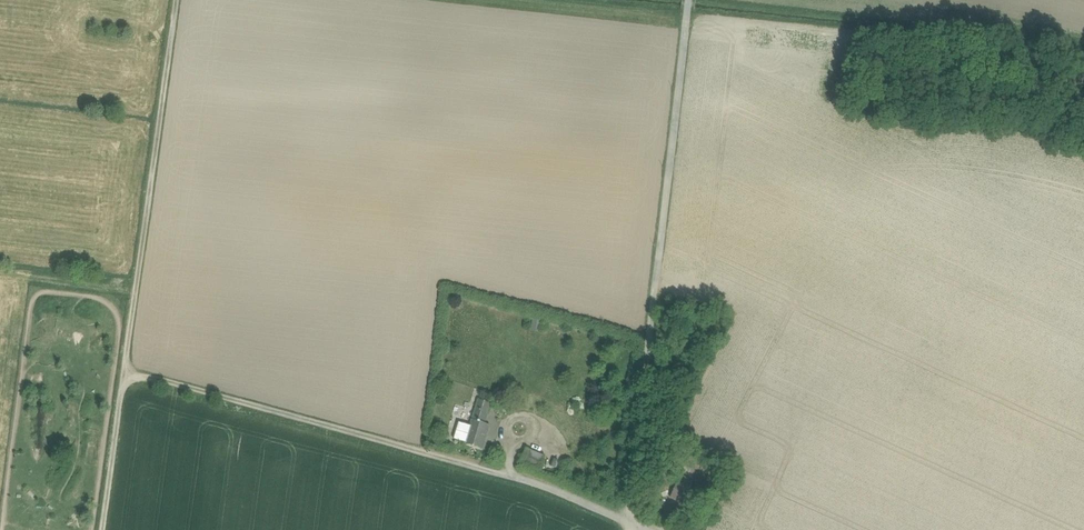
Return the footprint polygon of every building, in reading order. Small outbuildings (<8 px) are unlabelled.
[(459,419),(453,440),(482,449),(489,428),(459,419)] [(539,466),(543,455),(526,448),(521,459),(539,466)] [(688,495),(694,479),(680,474),(674,489),(688,495)]
